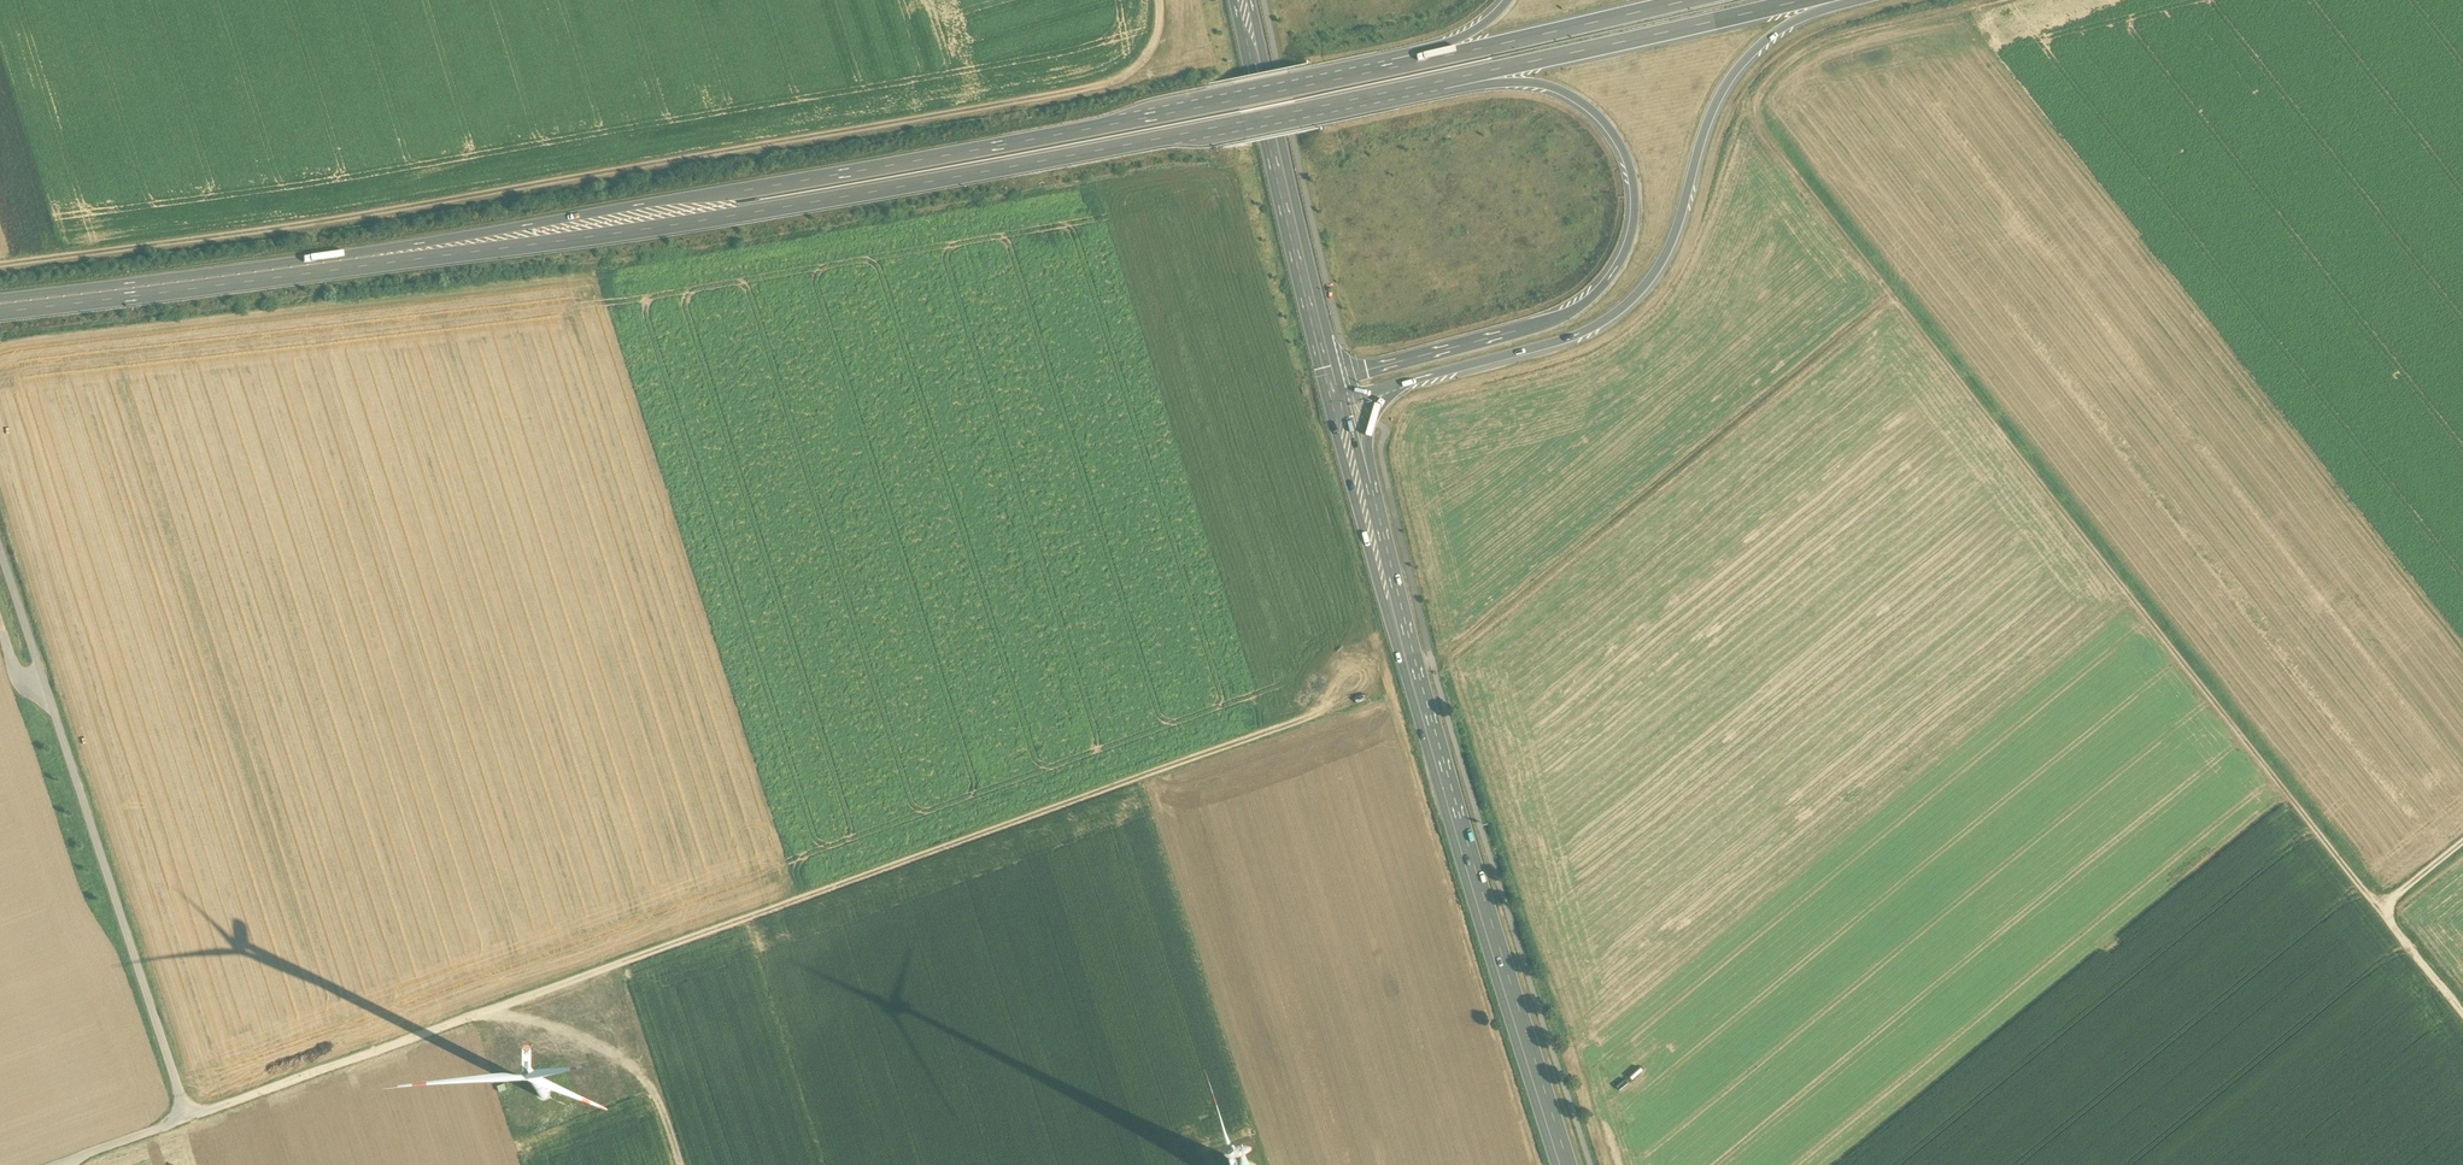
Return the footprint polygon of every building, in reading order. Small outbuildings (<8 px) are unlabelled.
[(1632,1080),(1643,1070),(1638,1065),(1627,1076),(1632,1080)] [(1619,1091),(1628,1084),(1624,1079),(1615,1085),(1619,1091)] [(693,1080),(686,1099),(693,1101),(700,1082),(693,1080)]
